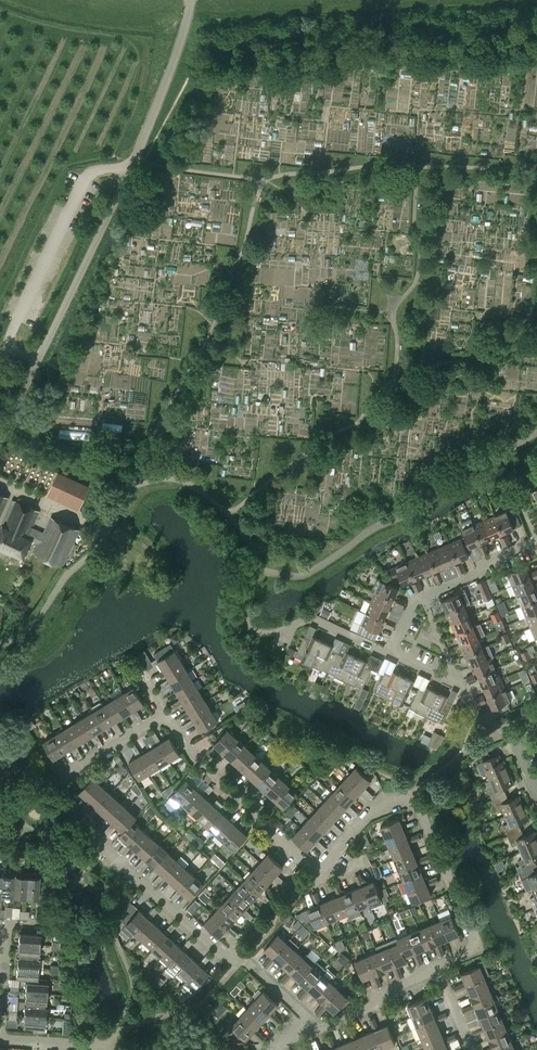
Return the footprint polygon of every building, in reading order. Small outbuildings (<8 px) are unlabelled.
[(53,470),(43,496),(77,508),(86,482),(53,470)] [(8,497),(0,494),(0,515),(8,497)] [(32,540),(37,530),(32,528),(39,512),(12,499),(3,521),(5,521),(3,526),(2,526),(0,531),(0,547),(24,558),(32,540)] [(503,533),(514,529),(521,525),(514,508),(506,511),(506,510),(495,515),(503,533)] [(492,538),(503,533),(495,515),(484,520),(492,538)] [(32,552),(62,566),(63,566),(79,531),(79,530),(51,517),(44,533),(37,530),(32,540),(37,542),(32,552)] [(482,546),(481,543),(473,525),(470,518),(459,523),(470,547),(477,544),(478,548),(479,547),(481,551),(488,548),(486,544),(482,546)] [(481,543),(492,538),(484,520),(473,525),(481,543)] [(450,543),(457,561),(469,556),(461,538),(450,543)] [(447,566),(457,561),(450,543),(439,548),(447,566)] [(436,570),(447,566),(439,548),(428,552),(436,570)] [(425,575),(436,570),(428,552),(417,557),(425,575)] [(414,580),(425,575),(417,557),(407,561),(414,580)] [(403,584),(414,580),(407,561),(395,566),(390,569),(394,578),(399,576),(403,584)] [(507,573),(512,584),(530,577),(525,565),(507,573)] [(535,587),(530,577),(512,584),(517,595),(535,587)] [(399,595),(396,594),(398,588),(377,579),(372,590),(375,591),(393,599),(396,601),(398,597),(399,595)] [(477,583),(483,597),(490,594),(484,580),(477,583)] [(521,606),(536,599),(536,593),(535,587),(517,595),(521,606)] [(446,613),(464,605),(470,602),(464,589),(454,593),(455,595),(441,601),(446,613)] [(389,610),(393,599),(375,591),(371,602),(389,610)] [(521,606),(526,617),(536,612),(536,599),(521,606)] [(501,613),(507,611),(502,600),(496,603),(501,613)] [(384,621),(389,610),(371,602),(366,613),(384,621)] [(469,616),(464,605),(446,613),(451,623),(469,616)] [(323,608),(320,614),(328,618),(331,612),(323,608)] [(530,627),(536,625),(536,612),(526,617),(530,627)] [(369,627),(379,632),(384,621),(366,613),(357,632),(365,635),(369,627)] [(451,623),(455,634),(473,626),(469,616),(451,623)] [(478,637),(473,626),(455,634),(460,645),(478,637)] [(312,665),(323,641),(312,636),(311,640),(304,637),(295,656),(301,659),(301,660),(312,665)] [(465,656),(483,648),(478,637),(460,645),(465,656)] [(334,646),(323,641),(312,665),(322,671),(323,670),(329,672),(338,653),(332,650),(334,646)] [(159,663),(164,671),(181,660),(175,650),(170,642),(153,652),(157,659),(152,662),(154,666),(159,663)] [(489,645),(483,648),(465,656),(469,667),(474,665),(487,659),(487,658),(492,657),(493,656),(489,645)] [(289,647),(286,653),(293,656),(296,650),(289,647)] [(345,681),(357,657),(346,652),(344,655),(338,653),(329,672),(334,675),(334,676),(345,681)] [(140,659),(146,668),(152,664),(146,655),(140,659)] [(367,662),(357,657),(345,681),(356,687),(356,686),(363,689),(372,669),(366,666),(367,662)] [(492,657),(487,658),(487,659),(474,665),(476,670),(473,671),(474,674),(470,675),(473,682),(477,680),(475,677),(478,676),(496,668),(492,657)] [(187,670),(181,660),(164,671),(169,679),(170,681),(187,670)] [(496,668),(478,676),(483,686),(501,679),(496,668)] [(187,670),(170,681),(169,679),(164,682),(166,686),(171,683),(176,691),(193,680),(187,670)] [(381,695),(392,700),(404,676),(393,671),(391,675),(385,672),(376,691),(382,694),(381,695)] [(415,681),(404,676),(392,700),(403,706),(404,705),(409,707),(419,688),(413,685),(415,681)] [(506,689),(501,679),(483,686),(488,697),(506,689)] [(182,701),(199,690),(193,680),(176,691),(181,699),(182,701)] [(124,693),(134,710),(132,711),(135,716),(139,714),(136,709),(144,704),(134,687),(124,693)] [(419,688),(409,707),(415,710),(415,711),(426,716),(437,692),(426,687),(424,691),(419,688)] [(511,701),(506,689),(488,697),(492,708),(511,701)] [(199,690),(182,701),(181,699),(176,702),(178,706),(184,703),(188,711),(205,700),(199,690)] [(448,697),(437,692),(426,716),(436,721),(437,720),(443,723),(452,704),(446,701),(448,697)] [(134,710),(124,693),(114,699),(124,716),(132,711),(134,710)] [(104,705),(114,722),(112,723),(115,729),(119,726),(116,721),(124,716),(114,699),(104,705)] [(355,706),(361,709),(364,702),(358,699),(355,706)] [(195,721),(211,710),(205,700),(188,711),(193,719),(195,721)] [(242,711),(249,705),(246,700),(238,705),(242,711)] [(114,722),(104,705),(94,711),(104,728),(112,723),(114,722)] [(211,710),(195,721),(193,719),(188,722),(191,726),(196,723),(201,731),(218,721),(211,710)] [(96,733),(104,728),(94,711),(84,718),(94,734),(92,736),(95,741),(99,738),(96,733)] [(384,717),(375,713),(372,720),(380,723),(384,717)] [(92,736),(94,734),(84,718),(74,724),(84,740),(92,736)] [(30,730),(35,727),(32,721),(26,724),(30,730)] [(64,730),(74,747),(72,748),(75,753),(79,751),(76,745),(84,740),(74,724),(64,730)] [(223,752),(236,738),(227,729),(214,744),(221,751),(223,752)] [(270,734),(265,729),(265,730),(261,734),(266,738),(270,734)] [(74,747),(64,730),(54,736),(64,753),(72,748),(74,747)] [(438,748),(444,735),(434,731),(428,744),(438,748)] [(56,757),(64,753),(54,736),(43,742),(45,746),(40,749),(51,768),(59,763),(56,757)] [(170,761),(160,744),(161,743),(158,737),(154,740),(157,745),(149,750),(160,767),(170,761)] [(170,737),(161,743),(160,744),(170,761),(180,754),(170,737)] [(223,752),(221,751),(217,755),(221,758),(225,754),(232,760),(245,745),(236,738),(223,752)] [(245,745),(232,760),(239,766),(240,768),(254,753),(245,745)] [(150,773),(139,756),(141,755),(138,750),(134,752),(137,757),(129,762),(139,779),(150,773)] [(149,750),(141,755),(139,756),(150,773),(160,767),(149,750)] [(262,761),(254,753),(240,768),(239,766),(234,771),(238,774),(242,770),(249,776),(262,761)] [(122,760),(118,754),(113,757),(117,763),(122,760)] [(490,780),(509,771),(504,760),(493,764),(491,758),(477,764),(482,774),(487,772),(490,780)] [(249,776),(256,782),(258,784),(271,769),(262,761),(249,776)] [(123,773),(127,769),(122,764),(118,769),(123,773)] [(348,776),(363,789),(361,791),(366,795),(369,791),(364,787),(371,780),(357,767),(348,776)] [(197,772),(193,769),(189,774),(192,777),(197,772)] [(280,777),(271,769),(258,784),(256,782),(252,787),(255,790),(259,785),(266,792),(280,777)] [(514,783),(509,771),(490,780),(493,787),(488,789),(492,800),(506,794),(504,788),(514,783)] [(177,807),(182,802),(195,788),(188,781),(192,777),(189,774),(184,778),(186,779),(172,794),(168,799),(177,807)] [(363,789),(348,776),(340,784),(355,798),(361,791),(363,789)] [(82,794),(89,800),(102,786),(93,777),(79,792),(78,790),(74,795),(77,798),(82,794)] [(280,777),(266,792),(273,798),(275,799),(288,785),(280,777)] [(349,804),(355,798),(340,784),(332,793),(347,806),(345,808),(350,812),(353,809),(349,804)] [(275,799),(273,798),(269,802),(273,806),(277,801),(284,808),(297,793),(288,785),(275,799)] [(89,800),(95,806),(97,808),(110,793),(102,786),(89,800)] [(171,786),(161,792),(166,799),(174,790),(171,786)] [(203,796),(205,797),(209,793),(206,790),(202,794),(195,788),(182,802),(190,810),(203,796)] [(97,808),(95,806),(91,811),(95,814),(99,810),(106,816),(119,801),(110,793),(97,808)] [(345,808),(347,806),(332,793),(325,802),(339,815),(345,808)] [(506,794),(492,800),(497,810),(502,808),(505,815),(524,807),(519,795),(509,800),(506,794)] [(203,796),(190,810),(199,818),(212,803),(205,797),(203,796)] [(106,816),(112,822),(114,824),(128,809),(119,801),(106,816)] [(317,810),(331,824),(330,825),(334,829),(337,826),(333,822),(339,815),(325,802),(317,810)] [(221,811),(223,813),(227,809),(223,805),(219,810),(212,803),(199,818),(207,826),(221,811)] [(508,835),(521,830),(519,823),(529,819),(524,807),(505,815),(508,823),(503,825),(508,835)] [(114,824),(112,822),(108,826),(112,830),(116,825),(123,831),(123,832),(133,821),(134,821),(137,818),(128,809),(114,824)] [(331,824),(317,810),(309,819),(323,832),(330,825),(331,824)] [(221,811),(207,826),(216,834),(229,819),(223,813),(221,811)] [(381,826),(385,837),(404,830),(400,821),(406,819),(404,814),(398,817),(399,818),(381,826)] [(238,827),(240,829),(244,824),(241,821),(236,826),(229,819),(216,834),(225,842),(238,827)] [(301,828),(315,841),(314,843),(318,847),(321,843),(317,839),(323,832),(309,819),(301,828)] [(276,823),(282,828),(285,825),(280,820),(276,823)] [(120,835),(127,841),(129,843),(142,829),(134,821),(133,821),(123,832),(123,831),(120,835)] [(238,827),(225,842),(234,850),(247,836),(240,829),(238,827)] [(307,850),(314,843),(315,841),(301,828),(293,837),(307,850)] [(142,829),(129,843),(127,841),(123,846),(126,849),(130,845),(137,851),(150,836),(142,829)] [(408,840),(409,843),(415,840),(413,836),(407,838),(404,830),(385,837),(390,848),(408,840)] [(508,835),(512,846),(517,844),(520,851),(536,844),(536,837),(534,831),(524,836),(521,830),(508,835)] [(193,841),(198,836),(194,832),(189,838),(193,841)] [(361,838),(364,847),(371,844),(366,834),(361,838)] [(137,851),(144,857),(146,859),(159,844),(150,836),(137,851)] [(390,848),(394,859),(413,851),(409,843),(408,840),(390,848)] [(146,859),(144,857),(140,862),(144,865),(148,861),(155,867),(168,852),(159,844),(146,859)] [(520,851),(523,859),(518,861),(523,871),(533,867),(536,865),(534,859),(536,858),(536,844),(520,851)] [(416,860),(413,851),(394,859),(399,870),(417,862),(416,860)] [(155,867),(161,873),(163,875),(176,860),(168,852),(155,867)] [(260,863),(275,876),(273,877),(278,882),(281,878),(277,874),(283,867),(269,853),(260,863)] [(424,862),(422,858),(416,860),(417,862),(399,870),(403,880),(422,873),(418,864),(424,862)] [(176,860),(163,875),(161,873),(157,877),(161,881),(165,876),(172,883),(185,868),(176,860)] [(275,876),(260,863),(252,871),(267,884),(273,877),(275,876)] [(527,891),(532,889),(536,886),(536,872),(535,873),(533,867),(523,871),(519,873),(527,891)] [(172,883),(179,889),(180,890),(194,876),(185,868),(172,883)] [(245,880),(259,893),(258,895),(262,899),(265,895),(261,891),(267,884),(252,871),(245,880)] [(6,872),(2,872),(1,895),(13,896),(15,875),(5,875),(6,872)] [(25,897),(27,873),(24,873),(23,876),(15,875),(13,896),(25,897)] [(30,874),(27,873),(25,897),(38,898),(40,877),(30,876),(30,874)] [(426,884),(427,886),(433,884),(431,879),(428,880),(428,878),(425,877),(423,877),(422,873),(403,880),(408,891),(426,884)] [(180,890),(179,889),(175,893),(178,897),(182,892),(190,899),(203,884),(194,876),(180,890)] [(359,909),(370,904),(362,886),(364,885),(362,880),(362,879),(358,881),(360,887),(351,890),(359,909)] [(363,879),(362,880),(364,885),(362,886),(370,904),(371,908),(383,903),(373,881),(368,884),(366,881),(363,879)] [(259,893),(245,880),(237,888),(251,902),(258,895),(259,893)] [(431,895),(427,886),(426,884),(408,891),(413,903),(431,895)] [(229,897),(243,910),(242,912),(246,916),(249,913),(245,909),(251,902),(237,888),(229,897)] [(340,888),(336,890),(338,896),(340,895),(348,913),(350,919),(361,914),(359,909),(351,890),(346,893),(346,891),(343,890),(341,891),(340,888)] [(206,904),(211,898),(204,892),(199,897),(206,904)] [(337,918),(348,913),(340,895),(338,896),(330,900),(337,918)] [(243,910),(229,897),(221,906),(235,919),(242,912),(243,910)] [(321,903),(319,897),(314,899),(317,905),(308,909),(301,912),(306,923),(312,920),(315,927),(326,922),(319,904),(321,903)] [(330,900),(321,903),(319,904),(326,922),(337,918),(330,900)] [(139,910),(141,908),(135,902),(119,918),(127,925),(123,929),(131,937),(135,933),(148,918),(150,919),(154,915),(151,912),(146,916),(139,910)] [(195,911),(190,906),(187,910),(192,914),(195,911)] [(213,914),(227,928),(226,929),(230,933),(234,930),(229,926),(235,919),(221,906),(213,914)] [(285,922),(292,915),(287,911),(280,918),(285,922)] [(219,937),(226,929),(227,928),(213,914),(205,924),(219,937)] [(452,916),(440,920),(448,938),(456,935),(459,941),(463,939),(461,933),(459,934),(452,916)] [(157,926),(150,919),(148,918),(135,933),(144,940),(157,926)] [(292,926),(297,930),(302,924),(298,920),(292,926)] [(439,942),(448,938),(440,920),(430,925),(437,943),(435,944),(437,950),(442,948),(439,942)] [(310,932),(303,925),(297,932),(304,938),(310,932)] [(435,944),(437,943),(430,925),(419,929),(426,948),(435,944)] [(167,935),(171,931),(168,928),(164,932),(157,926),(144,940),(152,948),(165,934),(167,935)] [(417,951),(426,948),(419,929),(408,934),(416,952),(417,951)] [(18,943),(40,945),(40,934),(19,933),(18,943)] [(174,942),(167,935),(165,934),(152,948),(161,956),(174,942)] [(267,959),(271,963),(275,958),(273,957),(286,942),(277,934),(264,948),(271,955),(267,959)] [(416,952),(408,934),(397,939),(398,943),(399,943),(405,956),(413,953),(415,959),(420,957),(417,951),(416,952)] [(273,957),(275,958),(282,965),(295,950),(299,946),(290,938),(286,942),(273,957)] [(343,940),(334,943),(333,945),(340,952),(346,946),(343,940)] [(185,951),(189,947),(185,943),(181,948),(174,942),(161,956),(170,964),(183,950),(185,951)] [(375,947),(377,952),(385,970),(393,966),(396,965),(388,947),(386,942),(375,947)] [(40,945),(18,943),(18,953),(19,954),(19,953),(28,954),(28,958),(37,959),(37,958),(37,955),(39,955),(40,945)] [(405,957),(405,956),(399,943),(398,943),(388,947),(396,965),(393,966),(396,972),(400,970),(398,965),(407,961),(405,957)] [(192,957),(185,951),(183,950),(170,964),(166,968),(175,976),(178,972),(192,957)] [(295,950),(282,965),(289,971),(291,972),(304,958),(295,950)] [(376,974),(385,970),(377,952),(367,956),(374,974),(376,974)] [(17,967),(38,969),(39,958),(37,958),(37,959),(28,958),(28,954),(19,953),(19,954),(19,957),(17,957),(17,967)] [(291,972),(289,971),(285,975),(288,979),(292,974),(299,980),(316,962),(308,954),(304,958),(291,972)] [(350,960),(343,954),(338,960),(345,966),(350,960)] [(374,981),(379,979),(376,974),(374,974),(367,956),(355,961),(363,979),(372,975),(374,981)] [(202,967),(206,962),(202,959),(198,964),(192,957),(178,972),(187,980),(200,965),(202,967)] [(466,984),(484,977),(490,975),(483,959),(477,962),(479,966),(461,973),(465,982),(466,984)] [(302,991),(306,994),(310,990),(308,988),(326,969),(317,961),(316,962),(299,980),(306,987),(302,991)] [(209,973),(202,967),(200,965),(187,980),(196,988),(209,973)] [(37,978),(38,969),(17,967),(16,977),(28,978),(28,982),(37,983),(37,978)] [(308,988),(310,990),(317,996),(330,982),(334,977),(326,969),(308,988)] [(466,984),(465,982),(460,984),(462,989),(467,987),(471,995),(489,988),(484,977),(466,984)] [(46,979),(37,978),(37,983),(28,982),(26,982),(25,992),(47,993),(47,983),(46,983),(46,979)] [(330,982),(317,996),(323,1002),(325,1004),(338,989),(330,982)] [(469,1006),(471,1011),(476,1008),(475,1006),(493,998),(492,996),(489,988),(471,995),(474,1004),(469,1006)] [(325,1004),(323,1002),(319,1007),(323,1010),(327,1006),(334,1012),(348,998),(338,989),(325,1004)] [(264,991),(255,1000),(270,1013),(268,1015),(273,1019),(276,1016),(274,1014),(275,1012),(275,1009),(274,1008),(278,1004),(264,991)] [(47,993),(25,992),(25,1002),(26,1002),(35,1002),(35,1007),(44,1008),(44,1007),(44,1004),(46,1004),(47,993)] [(427,1000),(433,998),(431,993),(425,995),(426,997),(408,1005),(413,1016),(431,1009),(427,1000)] [(475,1006),(476,1008),(480,1017),(498,1009),(494,1001),(493,998),(475,1006)] [(262,1022),(268,1015),(270,1013),(255,1000),(247,1009),(262,1022)] [(24,1016),(45,1017),(46,1007),(44,1007),(44,1008),(35,1007),(35,1002),(26,1002),(26,1006),(24,1006),(24,1016)] [(228,1008),(221,1002),(217,1005),(218,1006),(224,1012),(228,1008)] [(254,1030),(256,1029),(262,1022),(247,1009),(240,1017),(254,1030)] [(396,1017),(393,1009),(387,1012),(390,1019),(396,1017)] [(434,1017),(431,1009),(413,1016),(417,1027),(435,1019),(434,1017)] [(498,1009),(480,1017),(483,1025),(484,1028),(502,1020),(498,1009)] [(440,1015),(434,1017),(435,1019),(417,1027),(422,1038),(440,1030),(436,1022),(442,1019),(440,1015)] [(45,1017),(24,1016),(23,1026),(33,1027),(33,1031),(44,1032),(45,1017)] [(257,1037),(260,1033),(256,1029),(254,1030),(240,1017),(231,1026),(246,1040),(252,1033),(257,1037)] [(484,1028),(483,1025),(478,1028),(480,1032),(485,1030),(489,1038),(507,1031),(502,1020),(484,1028)] [(376,1023),(372,1025),(374,1031),(376,1030),(384,1048),(395,1043),(388,1025),(379,1029),(376,1023)] [(402,1033),(399,1026),(393,1028),(396,1035),(402,1033)] [(384,1048),(376,1030),(374,1031),(366,1034),(372,1049),(379,1049),(384,1048)] [(426,1049),(444,1041),(445,1043),(451,1041),(449,1036),(443,1039),(440,1030),(422,1038),(426,1049)] [(487,1049),(494,1049),(493,1049),(511,1042),(507,1031),(489,1038),(492,1047),(487,1049)] [(355,1039),(357,1038),(355,1032),(350,1034),(353,1040),(344,1043),(347,1049),(359,1049),(355,1039)] [(366,1034),(357,1038),(355,1039),(359,1049),(372,1049),(366,1034)] [(331,1049),(333,1048),(334,1049),(347,1049),(344,1043),(335,1047),(333,1041),(329,1043),(331,1049)] [(445,1043),(444,1041),(426,1049),(427,1049),(448,1049),(445,1043)] [(511,1042),(493,1049),(494,1049),(515,1049),(511,1042)]
